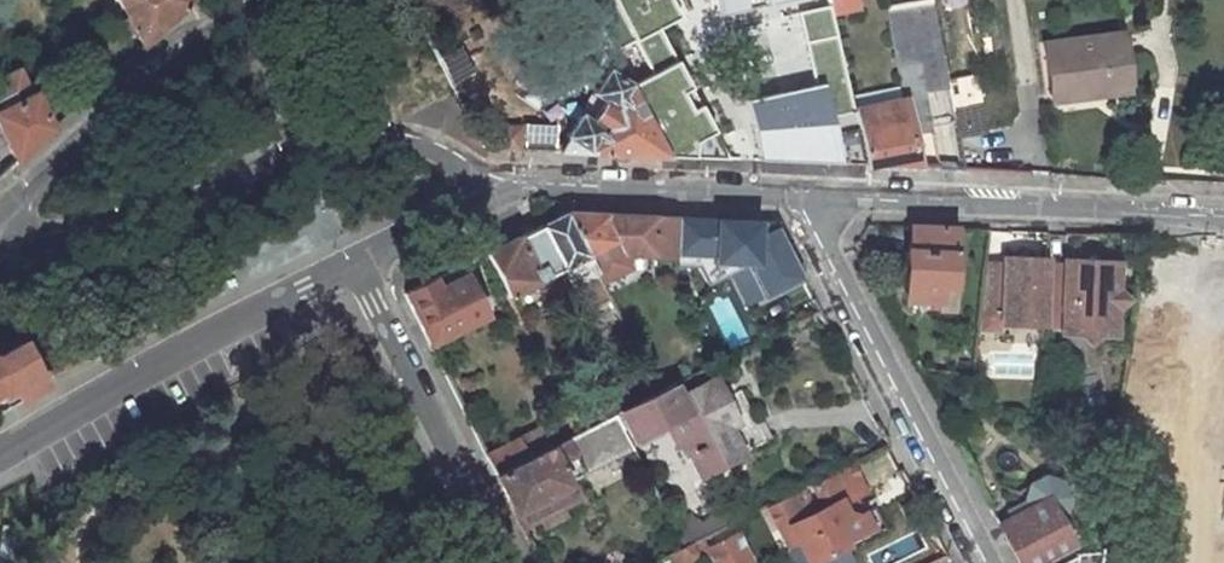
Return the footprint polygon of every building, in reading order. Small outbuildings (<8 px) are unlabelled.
[(144,47),(193,3),(192,0),(117,0),(144,47)] [(660,28),(693,10),(687,0),(584,0),(615,63),(666,156),(728,159),(700,106),(691,111),(680,94),(691,87),(675,61),(660,28)] [(713,17),(787,0),(709,0),(713,17)] [(862,11),(859,0),(828,0),(829,6),(832,17),(862,11)] [(931,0),(884,0),(886,7),(897,67),(920,64),(925,92),(933,130),(954,127),(954,126),(948,88),(931,0)] [(745,101),(758,158),(864,164),(853,111),(832,17),(829,6),(800,13),(813,85),(745,101)] [(1120,33),(1044,44),(1052,100),(1104,93),(1103,86),(1127,82),(1120,33)] [(471,75),(457,50),(438,61),(451,85),(471,75)] [(578,115),(554,152),(666,156),(615,63),(609,72),(606,70),(592,93),(603,100),(589,122),(578,115)] [(920,64),(897,67),(903,96),(925,92),(920,64)] [(16,163),(52,130),(20,68),(0,78),(0,132),(16,163)] [(864,164),(915,167),(909,134),(933,130),(925,92),(903,96),(904,101),(884,105),(853,111),(864,164)] [(519,126),(471,124),(484,149),(518,150),(519,126)] [(522,127),(521,144),(552,145),(552,128),(522,127)] [(562,268),(565,274),(583,308),(606,297),(595,273),(596,272),(565,213),(540,225),(562,268)] [(676,217),(565,213),(596,272),(604,287),(634,273),(624,255),(654,256),(654,255),(675,255),(676,217)] [(675,255),(674,268),(699,269),(707,288),(731,275),(748,266),(764,298),(804,278),(774,221),(676,217),(675,255)] [(540,225),(485,253),(505,296),(562,268),(540,225)] [(904,250),(902,299),(934,300),(934,309),(950,309),(951,286),(952,253),(953,253),(954,228),(908,226),(907,251),(904,250)] [(1045,265),(1045,259),(1033,259),(1024,250),(1015,258),(1003,258),(1003,264),(985,264),(979,315),(1000,316),(1000,323),(1042,325),(1042,324),(1045,265)] [(1116,262),(1089,261),(1084,255),(1079,261),(1062,260),(1063,265),(1045,265),(1042,324),(1042,325),(1042,326),(1061,326),(1061,333),(1079,334),(1088,326),(1095,334),(1113,335),(1114,309),(1123,299),(1115,289),(1116,262)] [(748,266),(731,275),(747,306),(764,298),(748,266)] [(403,293),(428,342),(483,315),(463,275),(435,289),(430,280),(403,293)] [(20,400),(45,386),(21,342),(0,354),(0,392),(1,392),(4,397),(15,391),(20,400)] [(682,397),(709,384),(707,380),(702,371),(689,378),(676,385),(682,397)] [(709,384),(682,397),(676,385),(657,394),(656,393),(634,404),(624,409),(636,434),(674,416),(680,426),(674,429),(682,445),(687,442),(703,474),(744,454),(734,434),(730,427),(738,423),(716,380),(709,384)] [(553,446),(495,475),(520,526),(539,517),(560,506),(575,498),(569,489),(635,454),(622,429),(620,426),(614,414),(577,434),(553,446)] [(674,416),(636,434),(641,445),(674,429),(680,426),(674,416)] [(744,454),(768,441),(758,422),(734,434),(744,454)] [(542,427),(485,456),(495,475),(553,446),(542,427)] [(855,462),(767,506),(779,528),(780,527),(789,523),(788,521),(836,496),(841,507),(870,493),(855,462)] [(1059,482),(1043,477),(1027,485),(1023,503),(1006,512),(1006,514),(1009,519),(998,525),(1018,562),(1097,562),(1099,552),(1070,552),(1071,546),(1074,545),(1074,543),(1061,518),(1057,520),(1050,506),(1067,497),(1059,482)] [(808,562),(867,531),(859,514),(849,511),(844,514),(841,507),(836,496),(788,521),(789,523),(798,543),(808,562)] [(1067,497),(1050,506),(1057,520),(1061,518),(1060,515),(1064,511),(1067,506),(1068,502),(1067,497)] [(543,524),(565,513),(560,506),(539,517),(543,524)] [(780,527),(790,547),(798,543),(789,523),(780,527)] [(0,544),(0,562),(19,562),(23,528),(2,526),(0,544)] [(702,550),(707,562),(742,562),(729,537),(702,550)] [(700,558),(692,542),(684,546),(669,555),(674,562),(691,562),(700,558)]
